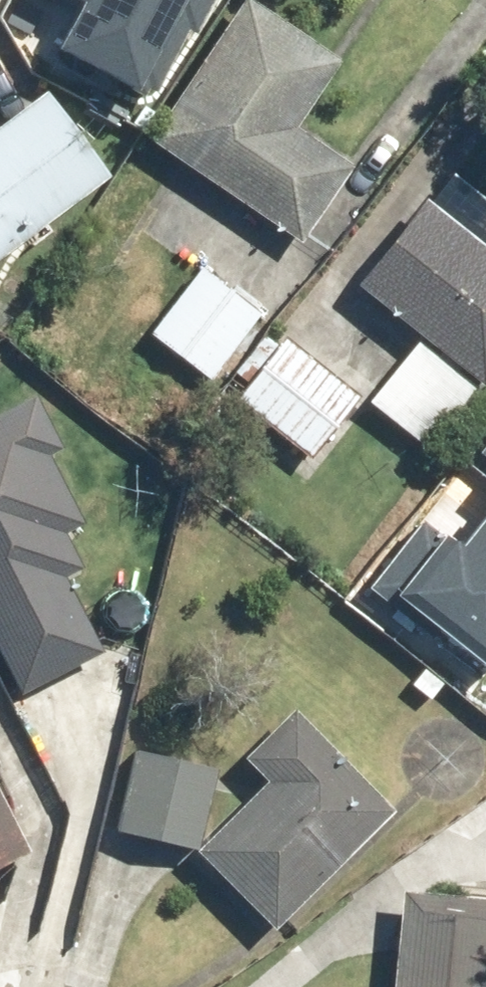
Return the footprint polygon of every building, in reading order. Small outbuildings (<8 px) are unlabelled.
[(63,42),(140,80),(180,0),(84,0),(63,42)] [(158,143),(305,242),(357,165),(299,126),(345,57),(260,0),(255,0),(158,143)] [(0,116),(0,254),(107,172),(41,85),(0,116)] [(363,284),(485,376),(485,250),(424,204),(363,284)] [(208,375),(257,320),(216,284),(167,339),(208,375)] [(244,391),(316,453),(372,389),(299,327),(244,391)] [(29,689),(108,646),(69,574),(97,559),(79,526),(93,518),(54,446),(72,437),(43,384),(0,408),(0,636),(29,689)] [(371,577),(485,669),(485,506),(456,543),(421,515),(371,577)] [(396,809),(386,798),(387,797),(302,700),(253,743),(281,776),(208,841),(275,916),(396,809)] [(52,847),(0,745),(0,873),(52,847)] [(147,757),(125,834),(186,852),(209,774),(147,757)] [(410,889),(402,986),(485,986),(485,895),(410,889)]
